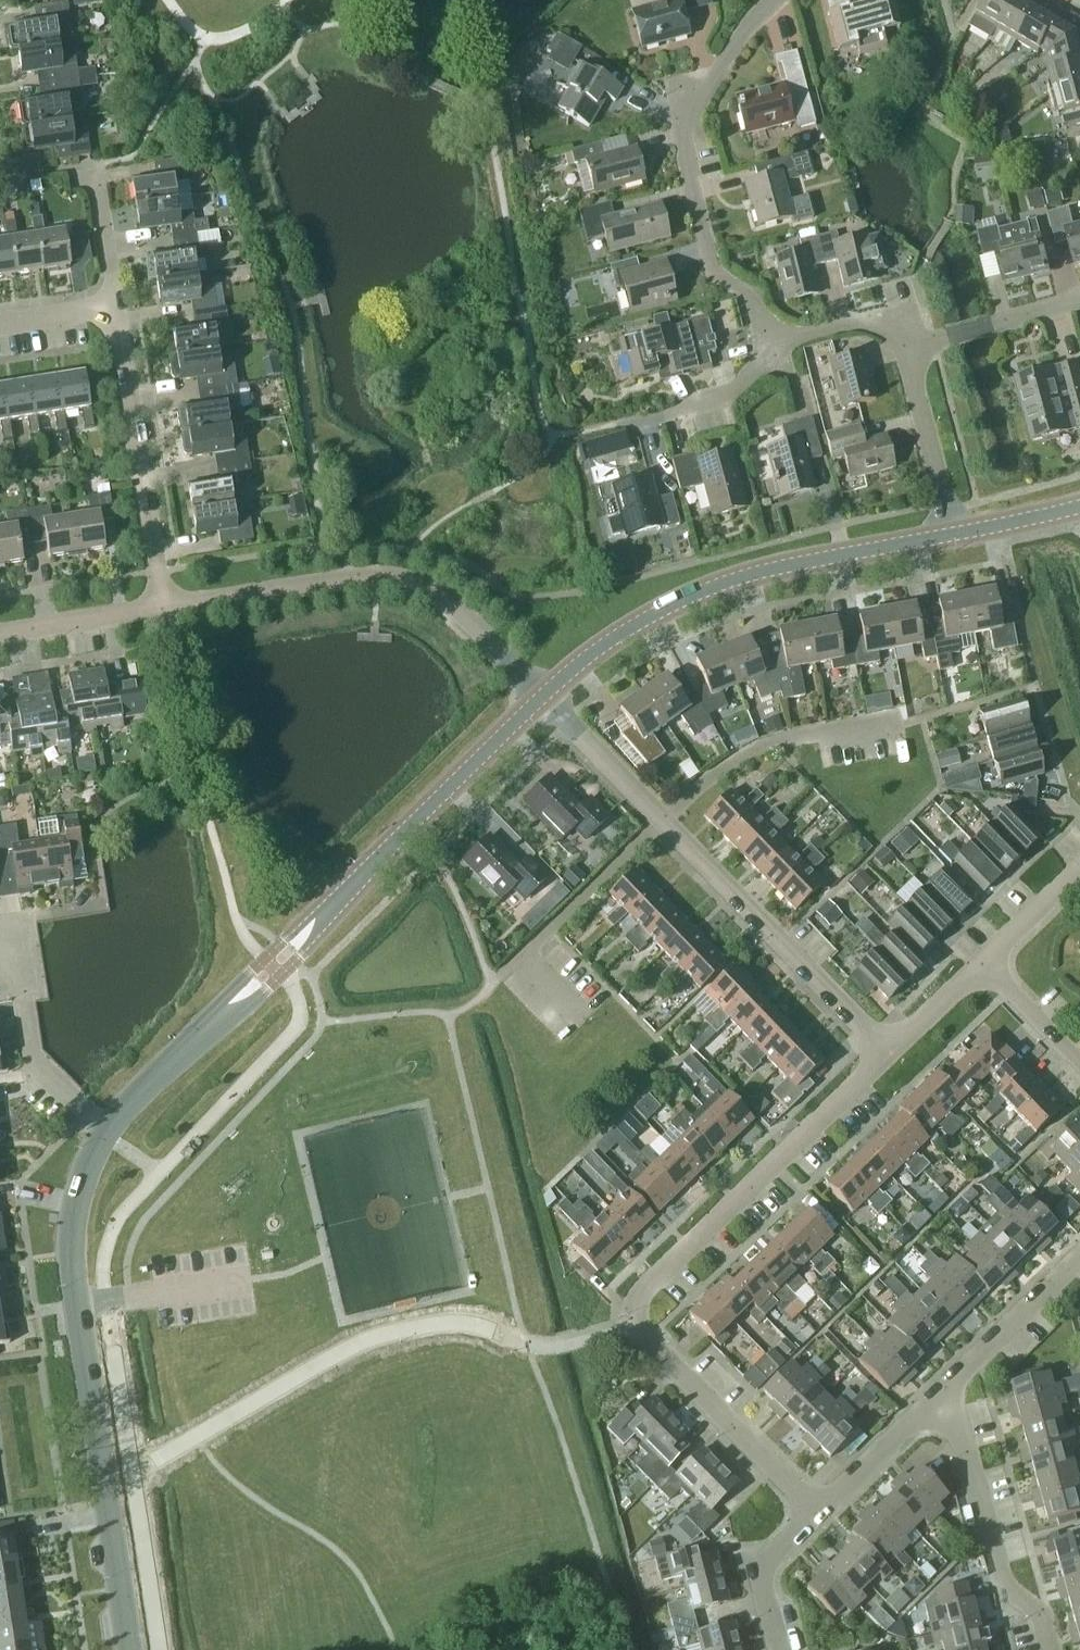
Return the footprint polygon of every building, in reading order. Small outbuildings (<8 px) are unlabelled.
[(694,0),(660,0),(661,4),(632,12),(642,48),(689,35),(683,13),(697,10),(694,0)] [(857,8),(848,10),(847,7),(828,13),(838,50),(856,46),(859,56),(887,49),(882,32),(900,27),(893,0),(855,0),(857,8)] [(1014,0),(985,0),(969,26),(990,38),(996,29),(1014,0)] [(1017,41),(1041,0),(1031,0),(1029,4),(1021,0),(1014,0),(996,29),(1017,41)] [(1056,20),(1043,13),(1050,0),(1041,0),(1017,41),(1038,54),(1040,50),(1039,49),(1056,20)] [(72,40),(67,2),(33,6),(35,20),(14,22),(15,26),(9,27),(7,30),(9,48),(13,50),(18,49),(72,40)] [(1056,20),(1039,49),(1040,50),(1048,54),(1051,66),(1052,67),(1079,60),(1079,44),(1079,40),(1079,18),(1071,13),(1064,25),(1056,20)] [(568,72),(582,48),(565,38),(561,35),(547,60),(568,72)] [(38,85),(97,77),(95,67),(77,70),(72,40),(18,49),(21,73),(36,71),(38,85)] [(1054,91),(1079,84),(1079,60),(1052,67),(1051,66),(1047,67),(1054,91)] [(622,88),(580,63),(565,88),(569,91),(558,109),(588,127),(606,96),(615,101),(622,88)] [(98,86),(97,77),(38,85),(40,97),(25,99),(26,102),(21,103),(18,106),(21,124),(22,125),(69,118),(67,104),(82,102),(80,88),(98,86)] [(815,124),(803,80),(736,97),(745,132),(763,127),(764,130),(796,122),(798,129),(815,124)] [(1054,91),(1060,115),(1064,129),(1079,124),(1079,84),(1054,91)] [(69,118),(22,125),(24,126),(22,129),(24,147),(27,149),(32,149),(63,145),(65,159),(90,156),(86,131),(71,133),(69,118)] [(820,141),(830,138),(827,125),(816,128),(820,141)] [(605,156),(601,143),(570,151),(574,164),(585,161),(594,194),(644,181),(636,148),(605,156)] [(807,153),(754,167),(758,180),(745,183),(749,199),(751,199),(759,227),(791,218),(793,224),(813,218),(807,197),(788,202),(783,183),(813,175),(807,153)] [(132,180),(136,205),(190,197),(188,183),(184,158),(158,162),(161,176),(132,180)] [(1048,205),(1064,201),(1060,187),(1045,191),(1048,205)] [(169,226),(171,239),(196,235),(192,211),(190,197),(136,205),(140,230),(169,226)] [(613,218),(609,203),(578,211),(585,237),(603,232),(609,252),(668,237),(660,206),(613,218)] [(32,220),(41,218),(39,204),(30,205),(32,220)] [(974,226),(975,208),(958,207),(957,225),(974,226)] [(1079,263),(1079,224),(1073,226),(1069,208),(1060,210),(1074,265),(1079,263)] [(37,236),(42,271),(70,266),(64,232),(43,235),(41,218),(32,220),(31,220),(34,237),(37,236)] [(1036,219),(1013,225),(1026,277),(1050,271),(1036,219)] [(9,240),(15,275),(42,271),(37,236),(34,237),(16,239),(14,222),(4,224),(7,241),(9,240)] [(1003,283),(1026,277),(1013,225),(999,229),(998,226),(977,231),(984,257),(996,254),(1003,283)] [(836,233),(818,237),(824,264),(837,261),(844,288),(877,280),(866,236),(839,243),(836,233)] [(196,235),(171,239),(173,252),(152,255),(153,256),(147,256),(149,280),(148,280),(148,281),(156,280),(156,281),(196,275),(194,260),(208,258),(206,247),(198,249),(196,235)] [(812,267),(824,264),(818,237),(800,242),(802,251),(775,258),(785,302),(818,294),(812,267)] [(15,275),(9,240),(7,241),(0,242),(0,278),(15,275)] [(639,272),(636,259),(609,266),(616,290),(628,286),(634,309),(675,298),(666,265),(639,272)] [(216,310),(216,308),(212,287),(198,289),(196,275),(156,281),(160,306),(190,301),(192,314),(216,310)] [(173,330),(177,355),(216,349),(214,335),(229,332),(225,307),(216,308),(216,310),(192,314),(194,326),(173,330)] [(669,327),(669,326),(666,314),(652,317),(656,333),(636,338),(636,335),(618,340),(622,356),(626,355),(633,380),(658,373),(657,369),(666,367),(663,358),(675,355),(676,354),(669,327)] [(707,317),(669,326),(669,327),(676,354),(675,355),(680,373),(695,370),(695,373),(711,369),(707,354),(716,351),(707,317)] [(202,378),(204,390),(238,385),(234,361),(218,364),(216,349),(177,355),(171,356),(169,359),(171,377),(174,379),(180,378),(181,381),(202,378)] [(876,399),(864,353),(829,362),(842,408),(876,399)] [(1079,395),(1079,379),(1076,362),(1043,371),(1041,366),(1031,369),(1032,373),(1016,378),(1024,410),(1079,395)] [(84,374),(56,378),(62,413),(64,413),(81,410),(84,427),(94,426),(91,407),(89,407),(84,374)] [(62,413),(56,378),(29,383),(35,418),(37,417),(54,414),(57,432),(67,430),(64,413),(62,413)] [(35,418),(29,383),(2,387),(7,422),(10,421),(27,419),(30,436),(40,435),(37,417),(35,418)] [(241,409),(238,385),(204,390),(206,403),(184,406),(184,409),(178,410),(176,413),(179,431),(181,433),(228,425),(226,411),(241,409)] [(2,387),(0,387),(0,423),(3,440),(13,439),(10,421),(7,422),(2,387)] [(1024,410),(1033,442),(1049,438),(1050,442),(1061,439),(1060,435),(1079,429),(1079,395),(1024,410)] [(822,457),(812,418),(781,426),(786,444),(767,449),(780,498),(814,489),(806,461),(822,457)] [(230,440),(228,425),(181,433),(180,435),(183,453),(186,456),(192,455),(192,457),(214,454),(216,466),(249,461),(245,438),(230,440)] [(859,442),(854,427),(825,435),(831,456),(843,453),(850,480),(894,468),(886,435),(859,442)] [(590,462),(631,450),(625,432),(585,443),(590,462)] [(698,461),(696,452),(671,458),(680,490),(703,484),(712,516),(745,507),(731,452),(698,461)] [(251,477),(249,461),(216,466),(218,480),(189,485),(193,509),(232,503),(230,490),(244,487),(243,478),(251,477)] [(656,499),(649,474),(611,484),(624,532),(661,522),(663,529),(679,524),(671,495),(656,499)] [(90,514),(72,517),(77,554),(104,550),(100,521),(113,519),(109,494),(108,482),(97,484),(99,496),(87,498),(90,514)] [(232,503),(193,509),(197,535),(227,530),(229,543),(253,539),(249,516),(234,518),(232,503)] [(49,558),(77,554),(72,517),(52,520),(50,506),(28,510),(33,543),(47,541),(49,558)] [(0,529),(0,566),(22,563),(19,545),(33,543),(28,510),(6,513),(8,528),(0,529)] [(994,590),(966,595),(973,633),(987,631),(990,630),(994,651),(1005,649),(1017,647),(1011,615),(999,617),(999,616),(994,590)] [(943,627),(931,630),(936,657),(939,672),(952,670),(949,654),(959,652),(956,637),(973,633),(966,595),(938,600),(943,627)] [(924,659),(936,657),(931,630),(919,632),(914,605),(886,610),(894,649),(921,644),(924,659)] [(863,637),(851,639),(856,666),(879,661),(877,652),(894,649),(886,610),(859,615),(863,637)] [(855,666),(856,666),(851,639),(839,641),(835,620),(807,625),(814,664),(831,660),(833,670),(848,667),(851,679),(857,677),(855,666)] [(784,658),(771,661),(779,692),(782,700),(804,696),(798,667),(814,664),(807,625),(779,630),(784,658)] [(770,694),(779,692),(771,661),(758,664),(748,639),(722,649),(736,685),(752,679),(760,699),(770,694)] [(721,692),(736,685),(722,649),(695,660),(706,685),(694,692),(707,716),(716,711),(727,706),(721,692)] [(111,727),(123,725),(120,705),(144,701),(140,680),(105,685),(103,669),(85,672),(94,722),(110,720),(111,727)] [(59,693),(62,710),(63,710),(65,727),(66,726),(82,724),(83,732),(96,730),(94,722),(85,672),(68,675),(71,691),(59,693)] [(70,751),(66,726),(65,727),(63,710),(62,710),(53,712),(47,673),(30,676),(41,748),(42,748),(57,745),(58,753),(70,751)] [(43,755),(42,748),(41,748),(30,676),(12,679),(16,701),(18,717),(9,719),(8,719),(12,744),(11,744),(12,752),(29,750),(31,757),(43,755)] [(666,676),(642,692),(665,724),(679,714),(688,727),(692,724),(698,734),(712,727),(707,716),(694,692),(682,699),(666,676)] [(665,724),(642,692),(619,708),(632,726),(620,734),(648,765),(665,754),(651,734),(665,724)] [(987,737),(1029,725),(1021,700),(979,712),(987,737)] [(11,744),(12,744),(8,719),(9,719),(6,703),(0,704),(0,738),(1,745),(11,744)] [(783,728),(777,716),(764,722),(770,734),(783,728)] [(1036,750),(1029,725),(987,737),(994,762),(1036,750)] [(942,767),(955,764),(951,750),(938,753),(942,767)] [(1043,775),(1036,750),(994,762),(1001,787),(1043,775)] [(791,769),(783,761),(760,784),(768,792),(791,769)] [(952,773),(941,776),(945,790),(981,780),(977,766),(967,768),(952,773)] [(580,808),(550,777),(525,802),(561,839),(573,827),(585,840),(608,817),(590,798),(580,808)] [(704,816),(722,835),(749,810),(763,797),(755,789),(747,797),(748,798),(743,804),(730,791),(704,816)] [(9,799),(8,791),(0,793),(0,807),(5,807),(9,799)] [(991,825),(1021,856),(1040,838),(1021,818),(1025,814),(1035,815),(1036,800),(1011,797),(1010,807),(991,825)] [(949,817),(956,810),(947,801),(939,808),(949,817)] [(761,823),(749,810),(722,835),(740,854),(781,815),(773,808),(765,816),(766,817),(761,823)] [(62,883),(63,889),(73,888),(71,872),(70,868),(84,866),(76,815),(36,821),(39,842),(45,886),(62,883)] [(781,815),(740,854),(759,873),(785,848),(772,835),(778,829),(779,831),(788,822),(781,815)] [(3,878),(15,877),(18,896),(29,895),(28,889),(45,886),(39,842),(18,845),(15,825),(0,827),(0,861),(3,878)] [(972,843),(1003,874),(1021,856),(991,825),(972,843)] [(895,839),(890,844),(902,857),(918,841),(907,829),(906,829),(895,839)] [(519,868),(489,837),(464,862),(500,899),(512,887),(524,900),(547,877),(529,858),(519,868)] [(1003,874),(972,843),(960,855),(947,842),(938,851),(950,864),(954,861),(984,892),(1003,874)] [(797,860),(785,848),(759,873),(777,892),(817,853),(810,845),(801,853),(803,855),(797,860)] [(874,859),(883,870),(895,859),(885,849),(874,859)] [(817,853),(777,892),(795,911),(821,885),(808,872),(814,867),(816,868),(824,860),(817,853)] [(570,869),(563,876),(575,888),(576,887),(576,886),(584,878),(575,869),(572,866),(572,867),(570,869)] [(613,928),(627,914),(653,888),(634,869),(608,895),(621,908),(615,913),(614,912),(605,920),(613,928)] [(862,895),(875,882),(863,870),(850,882),(862,895)] [(925,889),(955,920),(973,902),(943,871),(925,889)] [(545,898),(535,908),(544,918),(572,891),(563,882),(558,887),(560,888),(547,900),(545,898)] [(671,907),(653,888),(627,914),(639,927),(634,932),(632,931),(624,939),(631,946),(671,907)] [(955,920),(925,889),(906,907),(936,938),(955,920)] [(816,914),(830,928),(842,916),(829,902),(816,914)] [(663,951),(689,926),(671,907),(631,946),(638,954),(646,945),(645,944),(650,938),(663,951)] [(918,956),(936,938),(906,907),(887,925),(895,933),(895,932),(918,956)] [(660,976),(667,984),(707,945),(689,926),(663,951),(675,964),(670,970),(668,968),(660,976)] [(863,937),(876,951),(877,950),(907,982),(926,964),(918,956),(895,932),(895,933),(885,942),(873,929),(863,937)] [(726,964),(707,945),(667,984),(674,991),(683,983),(681,981),(687,976),(700,989),(726,964)] [(877,950),(876,951),(858,968),(888,1000),(907,982),(877,950)] [(709,1027),(749,988),(730,969),(704,994),(717,1007),(711,1013),(710,1011),(701,1019),(709,1027)] [(767,1007),(749,988),(709,1027),(716,1034),(724,1026),(723,1025),(728,1019),(741,1032),(767,1007)] [(785,1026),(767,1007),(741,1032),(753,1045),(748,1050),(746,1049),(738,1057),(745,1064),(785,1026)] [(803,1044),(785,1026),(745,1064),(752,1072),(760,1064),(759,1062),(765,1057),(777,1070),(803,1044)] [(989,1034),(969,1053),(988,1073),(1001,1086),(992,1095),(995,1098),(1024,1071),(989,1034)] [(803,1044),(777,1070),(786,1079),(770,1094),(787,1111),(813,1086),(806,1079),(822,1064),(803,1044)] [(988,1073),(969,1053),(942,1080),(961,1100),(988,1073)] [(689,1055),(681,1063),(691,1073),(699,1065),(689,1055)] [(1042,1090),(1024,1071),(995,1098),(977,1116),(984,1124),(1000,1109),(998,1107),(1004,1102),(1016,1115),(1042,1090)] [(936,1074),(917,1092),(956,1132),(963,1125),(955,1117),(953,1118),(948,1113),(961,1100),(942,1080),(936,1074)] [(702,1106),(734,1139),(753,1121),(714,1081),(706,1088),(713,1096),(702,1106)] [(1042,1090),(1016,1115),(1029,1128),(1023,1133),(1022,1132),(1013,1140),(1006,1147),(1014,1155),(1061,1109),(1042,1090)] [(769,1106),(756,1092),(745,1103),(758,1117),(769,1106)] [(923,1137),(924,1136),(936,1124),(942,1130),(940,1131),(948,1140),(956,1132),(917,1092),(898,1111),(901,1114),(902,1114),(923,1137)] [(646,1121),(661,1107),(649,1095),(634,1109),(646,1121)] [(676,1117),(715,1158),(734,1139),(702,1106),(690,1117),(678,1104),(671,1110),(677,1116),(676,1117)] [(901,1114),(883,1132),(922,1172),(929,1165),(921,1157),(920,1158),(914,1153),(927,1140),(924,1136),(923,1137),(902,1114),(901,1114)] [(627,1115),(615,1127),(629,1141),(641,1129),(627,1115)] [(1062,1165),(1079,1148),(1079,1116),(1079,1115),(1040,1153),(1047,1161),(1053,1156),(1062,1165)] [(671,1150),(696,1176),(715,1158),(676,1117),(669,1125),(677,1133),(678,1132),(684,1137),(671,1150)] [(883,1132),(864,1150),(889,1177),(902,1164),(908,1170),(906,1171),(914,1180),(922,1172),(883,1132)] [(639,1154),(678,1194),(696,1176),(671,1150),(658,1162),(653,1156),(654,1155),(639,1139),(631,1147),(638,1154),(639,1154)] [(627,1142),(619,1149),(631,1161),(638,1154),(631,1147),(627,1142)] [(1062,1165),(1071,1175),(1066,1180),(1073,1188),(1079,1181),(1079,1148),(1062,1165)] [(846,1169),(884,1209),(892,1202),(884,1193),(882,1195),(877,1189),(889,1177),(864,1150),(846,1169)] [(590,1152),(583,1159),(590,1166),(597,1159),(590,1152)] [(1000,1172),(1011,1162),(1002,1153),(992,1163),(1000,1172)] [(658,1212),(678,1194),(639,1154),(638,1154),(631,1161),(639,1169),(641,1168),(646,1173),(633,1186),(658,1212)] [(884,1209),(846,1169),(826,1187),(852,1213),(865,1201),(870,1206),(869,1208),(877,1216),(884,1209)] [(1038,1187),(1048,1176),(1042,1170),(1032,1180),(1038,1187)] [(609,1209),(634,1236),(654,1217),(609,1171),(601,1179),(615,1193),(617,1191),(622,1197),(609,1209)] [(941,1188),(948,1181),(941,1174),(934,1181),(941,1188)] [(1000,1187),(989,1176),(979,1186),(990,1197),(1000,1187)] [(1052,1208),(1064,1196),(1054,1186),(1042,1198),(1052,1208)] [(970,1188),(961,1197),(968,1204),(977,1195),(970,1188)] [(547,1209),(557,1200),(551,1190),(544,1196),(547,1209)] [(1034,1192),(1028,1198),(1055,1227),(1062,1220),(1034,1192)] [(943,1193),(936,1200),(943,1206),(949,1199),(943,1193)] [(1066,1221),(1079,1208),(1068,1196),(1055,1209),(1066,1221)] [(1055,1227),(1028,1198),(1018,1208),(1013,1202),(1005,1210),(1043,1249),(1050,1243),(1044,1237),(1055,1227)] [(564,1201),(557,1208),(569,1221),(577,1214),(564,1201)] [(577,1214),(616,1254),(634,1236),(609,1209),(596,1222),(591,1216),(592,1215),(584,1206),(577,1214)] [(987,1224),(994,1232),(1021,1260),(1031,1250),(1037,1255),(1043,1249),(1005,1210),(998,1217),(996,1215),(987,1224)] [(827,1270),(826,1270),(831,1275),(839,1267),(834,1263),(826,1254),(824,1255),(819,1250),(832,1237),(807,1211),(788,1229),(827,1270)] [(616,1254),(577,1214),(569,1221),(578,1229),(579,1228),(585,1233),(571,1246),(597,1272),(616,1254)] [(968,1223),(960,1231),(971,1242),(979,1235),(977,1233),(968,1223)] [(1011,1270),(1021,1260),(994,1232),(987,1224),(977,1233),(979,1235),(971,1242),(1010,1282),(1016,1275),(1011,1270)] [(827,1270),(788,1229),(769,1248),(794,1274),(807,1261),(813,1267),(811,1269),(819,1277),(826,1270),(827,1270)] [(897,1234),(897,1242),(902,1246),(911,1238),(902,1229),(897,1234)] [(1010,1282),(971,1242),(964,1250),(969,1255),(961,1264),(960,1264),(988,1292),(998,1282),(1003,1288),(1010,1282)] [(794,1274),(769,1248),(750,1266),(789,1306),(797,1314),(805,1307),(793,1295),(804,1285),(794,1274)] [(939,1263),(931,1255),(925,1262),(971,1309),(988,1292),(960,1264),(961,1264),(955,1258),(945,1268),(940,1262),(939,1263)] [(930,1282),(921,1291),(949,1319),(959,1309),(964,1315),(971,1309),(925,1262),(920,1257),(914,1264),(926,1276),(925,1277),(930,1282)] [(789,1306),(750,1266),(732,1284),(757,1311),(764,1303),(769,1298),(770,1298),(775,1303),(774,1305),(782,1313),(789,1306)] [(757,1311),(732,1284),(726,1277),(707,1296),(732,1322),(745,1310),(751,1315),(749,1317),(761,1329),(768,1322),(757,1311)] [(876,1297),(884,1289),(876,1282),(869,1289),(876,1297)] [(901,1287),(893,1295),(898,1302),(907,1293),(901,1287)] [(938,1329),(949,1319),(921,1291),(912,1301),(906,1295),(899,1302),(937,1341),(944,1335),(938,1329)] [(838,1311),(848,1301),(839,1292),(829,1302),(838,1311)] [(732,1322),(707,1296),(688,1315),(713,1341),(714,1340),(720,1347),(729,1338),(723,1331),(732,1322)] [(937,1341),(899,1302),(891,1310),(897,1315),(887,1325),(893,1330),(915,1352),(925,1342),(931,1348),(937,1341)] [(0,1321),(0,1345),(9,1343),(7,1325),(1,1326),(0,1321)] [(921,1357),(915,1352),(893,1330),(884,1339),(878,1333),(871,1341),(909,1380),(916,1373),(910,1368),(921,1357)] [(787,1355),(794,1348),(784,1339),(777,1346),(787,1355)] [(909,1380),(871,1341),(863,1348),(869,1354),(859,1363),(886,1391),(897,1381),(902,1386),(909,1380)] [(767,1407),(774,1414),(812,1375),(812,1374),(821,1365),(814,1358),(799,1373),(790,1363),(762,1391),(773,1402),(767,1407)] [(778,1369),(768,1359),(756,1371),(753,1367),(745,1374),(759,1388),(766,1381),(778,1369)] [(812,1375),(774,1414),(780,1420),(786,1414),(796,1425),(824,1397),(814,1388),(829,1372),(821,1365),(812,1374),(812,1375)] [(1043,1367),(1023,1372),(1025,1381),(1046,1375),(1043,1367)] [(1009,1410),(1062,1396),(1059,1385),(1051,1387),(1048,1374),(1046,1375),(1025,1381),(1010,1385),(1014,1399),(1007,1401),(1009,1410)] [(855,1397),(849,1404),(857,1412),(865,1405),(868,1408),(875,1400),(863,1389),(855,1397)] [(841,1396),(849,1404),(855,1397),(848,1390),(841,1396)] [(1019,1417),(1023,1430),(1060,1420),(1057,1408),(1065,1406),(1062,1396),(1009,1410),(1011,1419),(1019,1417)] [(801,1440),(807,1447),(849,1404),(841,1397),(832,1405),(824,1397),(796,1425),(806,1435),(801,1440)] [(670,1416),(652,1399),(644,1407),(636,1399),(606,1429),(623,1446),(634,1435),(643,1443),(670,1416)] [(819,1447),(830,1458),(857,1430),(849,1421),(857,1413),(849,1404),(807,1447),(814,1453),(819,1447)] [(647,1456),(635,1468),(652,1484),(668,1468),(670,1469),(690,1448),(681,1439),(687,1434),(670,1416),(643,1443),(639,1447),(647,1456)] [(1019,1446),(1021,1455),(1074,1441),(1074,1440),(1071,1431),(1064,1433),(1060,1420),(1023,1430),(1026,1444),(1019,1446)] [(1071,1431),(1074,1440),(1079,1438),(1079,1428),(1071,1431)] [(1077,1451),(1074,1441),(1021,1455),(1024,1464),(1031,1462),(1035,1476),(1073,1465),(1069,1453),(1077,1451)] [(670,1469),(668,1468),(652,1484),(668,1501),(679,1490),(688,1498),(693,1493),(720,1466),(702,1449),(676,1475),(670,1469)] [(1034,1500),(1079,1488),(1079,1477),(1076,1478),(1073,1465),(1035,1476),(1039,1489),(1031,1492),(1034,1500)] [(737,1484),(720,1466),(693,1493),(701,1502),(685,1518),(702,1535),(719,1518),(711,1510),(737,1484)] [(903,1473),(897,1479),(935,1518),(943,1511),(937,1505),(947,1496),(919,1468),(909,1478),(903,1473)] [(928,1526),(935,1518),(897,1479),(890,1486),(896,1491),(885,1501),(913,1529),(922,1520),(928,1526)] [(1034,1500),(1036,1509),(1043,1507),(1047,1522),(1079,1513),(1079,1488),(1034,1500)] [(870,1506),(863,1512),(902,1551),(909,1544),(904,1538),(913,1529),(885,1501),(875,1511),(870,1506)] [(862,1524),(852,1534),(880,1562),(889,1553),(894,1559),(902,1551),(863,1512),(857,1518),(862,1524)] [(1079,1560),(1079,1535),(1067,1539),(1065,1531),(1049,1536),(1051,1543),(1046,1545),(1048,1554),(1056,1552),(1059,1566),(1079,1560)] [(16,1562),(15,1552),(20,1551),(18,1534),(0,1536),(0,1565),(16,1562)] [(891,1573),(880,1562),(852,1534),(846,1540),(851,1546),(841,1556),(868,1584),(877,1575),(883,1581),(891,1573)] [(716,1555),(704,1558),(701,1547),(655,1559),(661,1582),(682,1576),(685,1588),(722,1578),(716,1555)] [(825,1560),(818,1567),(857,1606),(864,1613),(871,1607),(863,1600),(864,1599),(859,1593),(868,1584),(841,1556),(830,1566),(825,1560)] [(1058,1590),(1079,1585),(1079,1560),(1059,1566),(1063,1580),(1056,1582),(1058,1590)] [(20,1590),(19,1580),(24,1579),(22,1561),(16,1562),(0,1565),(0,1593),(20,1590)] [(927,1561),(920,1569),(930,1579),(937,1572),(927,1561)] [(849,1613),(857,1606),(818,1567),(812,1573),(817,1579),(807,1589),(834,1617),(844,1608),(849,1613)] [(914,1597),(925,1587),(915,1577),(905,1587),(914,1597)] [(667,1605),(673,1628),(695,1622),(692,1611),(728,1602),(722,1578),(685,1588),(688,1599),(667,1605)] [(924,1604),(932,1635),(985,1622),(983,1613),(975,1615),(971,1600),(970,1601),(966,1584),(935,1592),(935,1594),(924,1604)] [(1072,1611),(1079,1609),(1079,1585),(1058,1590),(1060,1599),(1068,1597),(1072,1611)] [(909,1601),(898,1589),(886,1600),(898,1612),(909,1601)] [(24,1616),(20,1590),(0,1593),(0,1620),(24,1616)] [(1072,1611),(1075,1625),(1068,1627),(1070,1636),(1079,1633),(1079,1609),(1072,1611)] [(43,1641),(40,1623),(26,1625),(24,1616),(0,1620),(0,1648),(43,1641)] [(893,1624),(886,1616),(878,1624),(886,1631),(893,1624)] [(673,1628),(678,1649),(680,1649),(700,1645),(702,1649),(728,1649),(740,1647),(734,1623),(698,1633),(695,1622),(673,1628)] [(944,1649),(969,1649),(983,1646),(980,1632),(987,1631),(985,1622),(932,1635),(934,1645),(942,1643),(944,1649)] [(1070,1636),(1073,1645),(1079,1643),(1079,1633),(1070,1636)] [(932,1635),(922,1638),(925,1648),(934,1645),(932,1635)] [(43,1641),(0,1648),(0,1649),(44,1649),(43,1641)]
